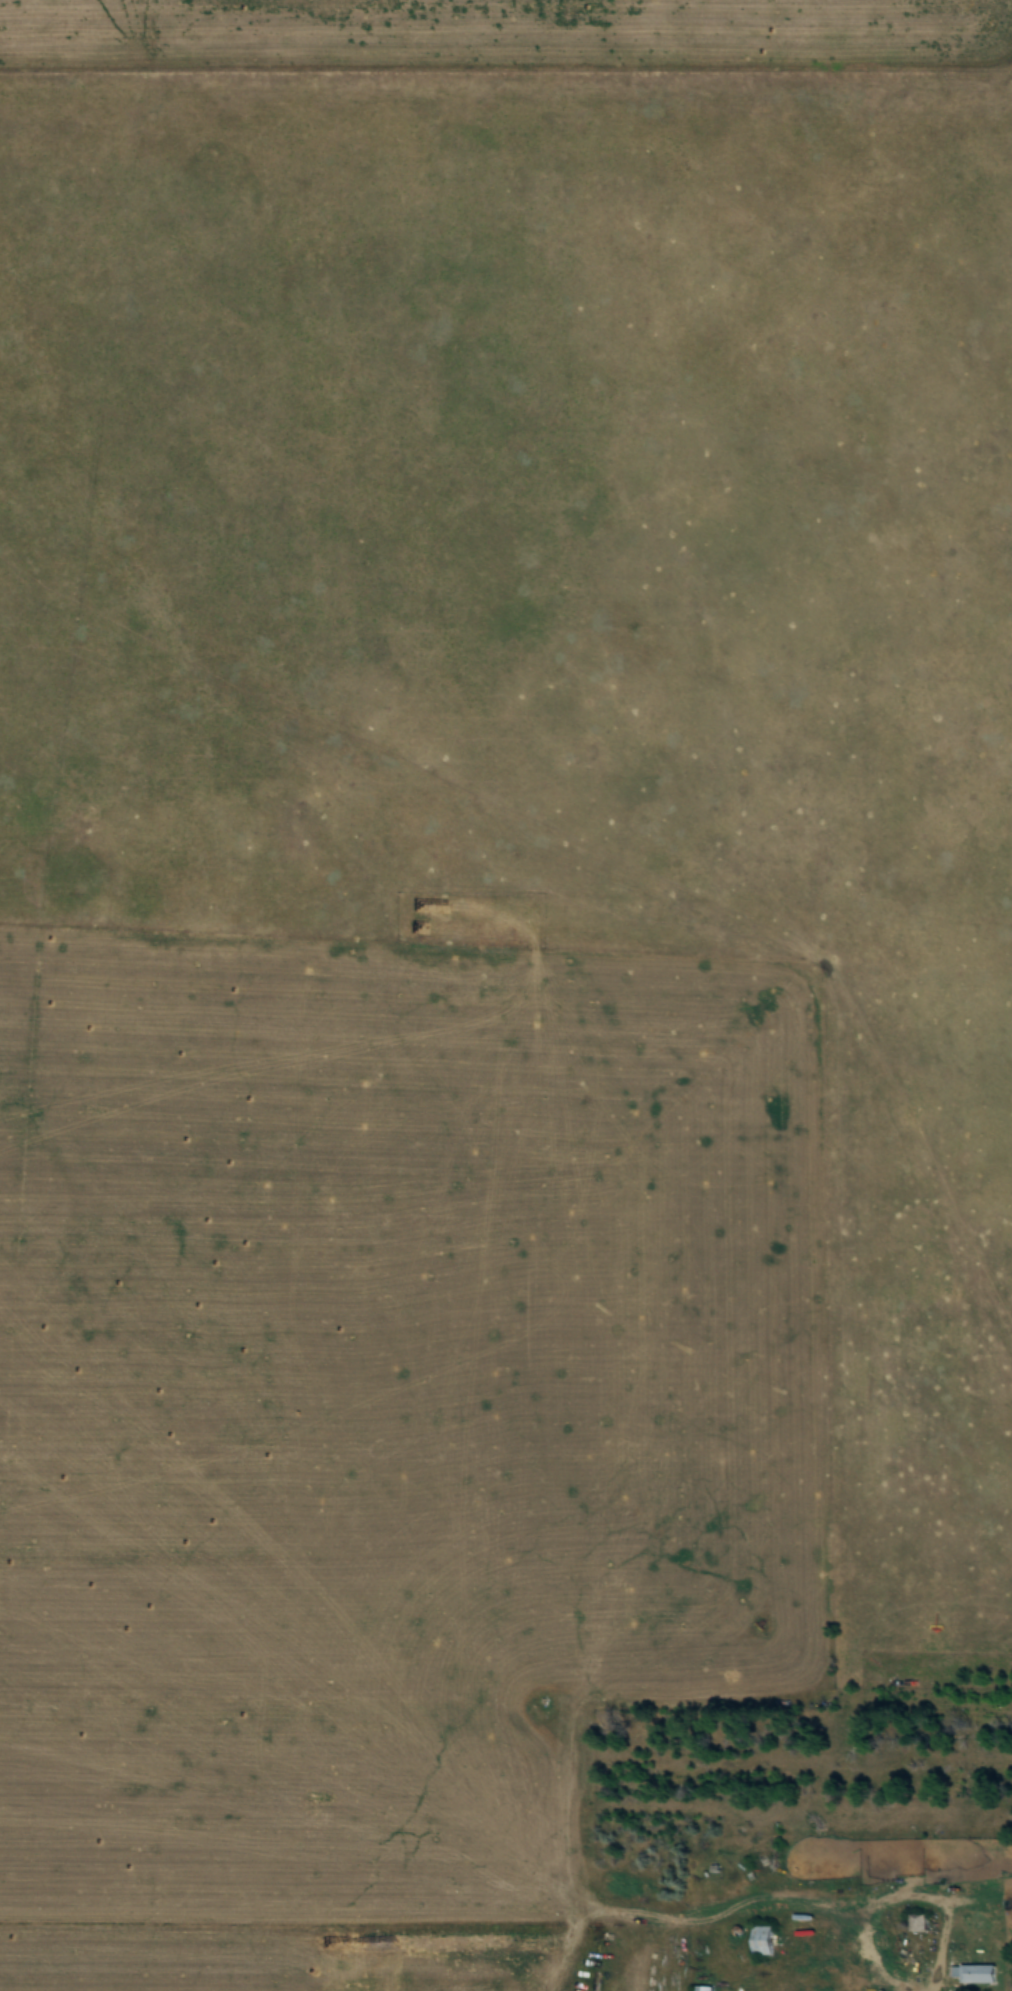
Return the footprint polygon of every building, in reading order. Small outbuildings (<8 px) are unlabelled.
[(905,1913),(921,1913),(920,1931),(905,1931),(905,1913)] [(751,1926),(771,1926),(772,1955),(747,1956),(746,1939),(751,1926)] [(956,1964),(992,1965),(992,1984),(956,1983),(955,1977),(956,1966),(956,1964)] [(948,1965),(956,1966),(955,1977),(947,1977),(948,1965)]
